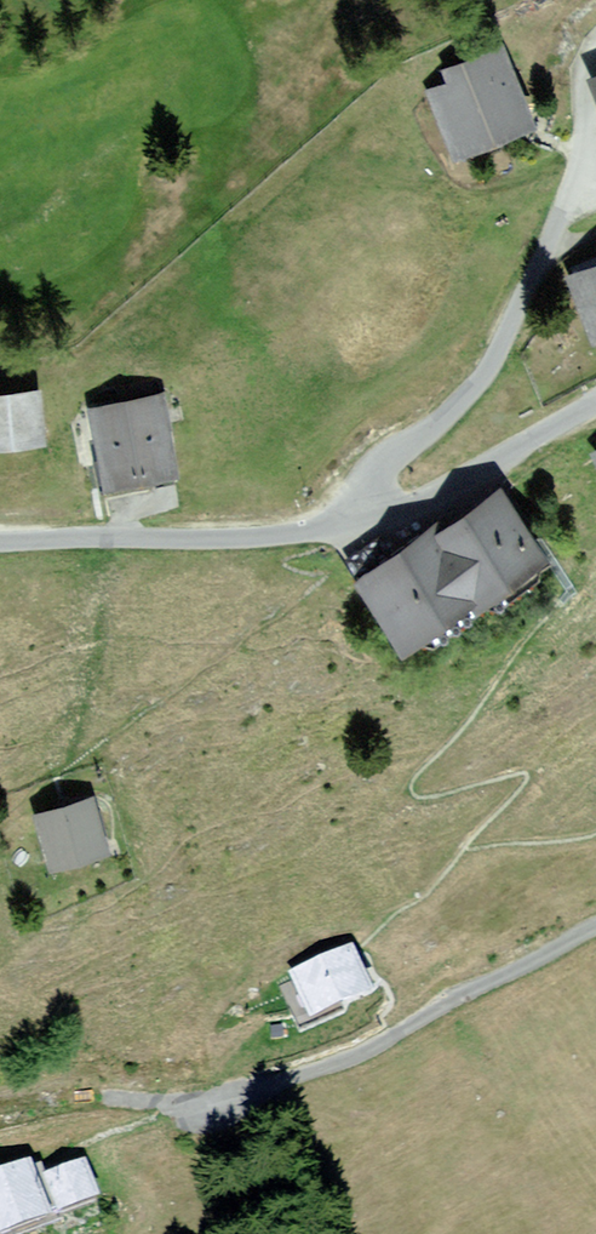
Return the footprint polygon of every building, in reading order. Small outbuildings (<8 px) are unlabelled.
[(441,70),(446,83),(427,90),(454,158),(535,126),(503,45),(441,70)] [(586,79),(595,102),(595,75),(586,79)] [(595,324),(595,268),(577,276),(595,324)] [(0,395),(0,447),(44,444),(40,392),(0,395)] [(165,394),(90,408),(105,490),(180,475),(165,394)] [(500,489),(432,536),(477,601),(480,606),(548,559),(500,489)] [(428,531),(354,581),(403,652),(477,601),(432,536),(428,531)] [(93,798),(34,815),(50,873),(109,856),(93,798)] [(351,951),(291,977),(312,1025),(371,999),(351,951)] [(85,1161),(44,1177),(59,1217),(100,1202),(85,1161)] [(0,1176),(0,1233),(34,1233),(54,1227),(32,1165),(0,1176)]
